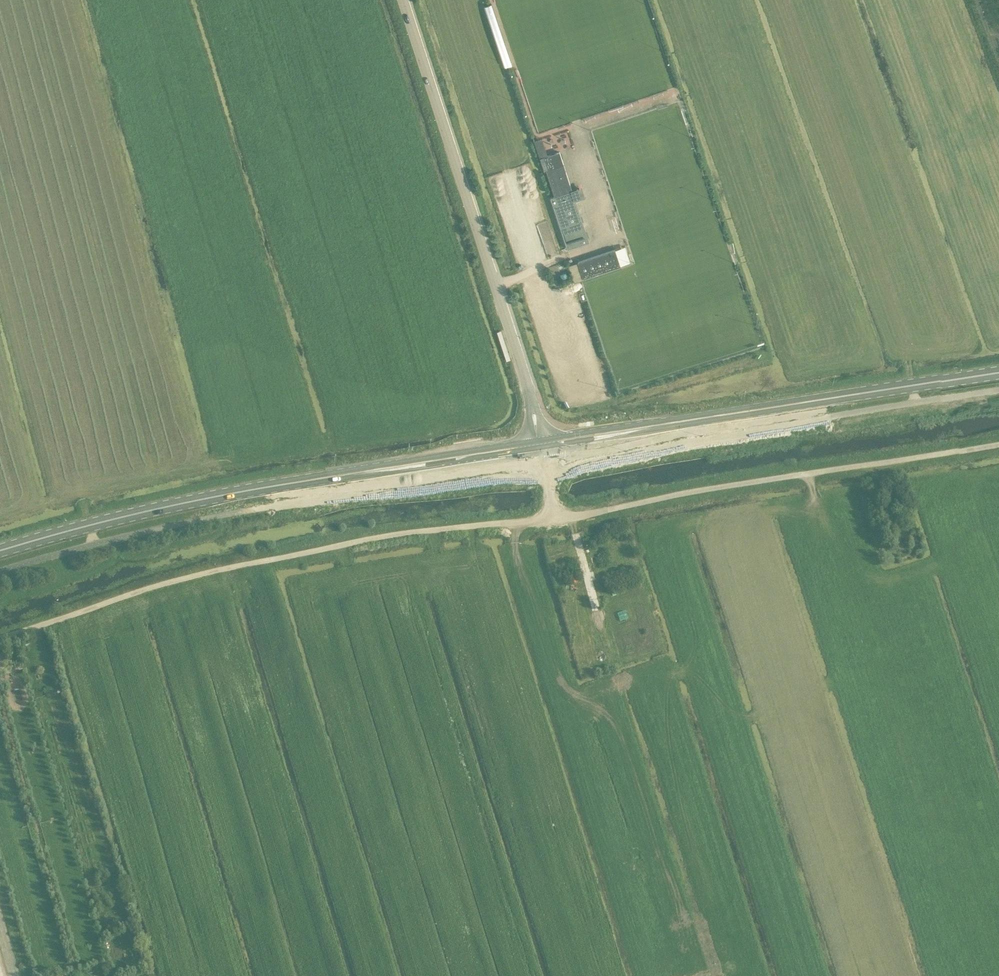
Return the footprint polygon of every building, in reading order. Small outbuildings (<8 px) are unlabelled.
[(548,155),(540,158),(544,170),(546,169),(554,195),(550,197),(562,231),(567,248),(573,246),(589,241),(575,199),(582,196),(579,188),(572,190),(560,151),(548,155)] [(615,248),(578,260),(584,276),(621,263),(615,248)]
